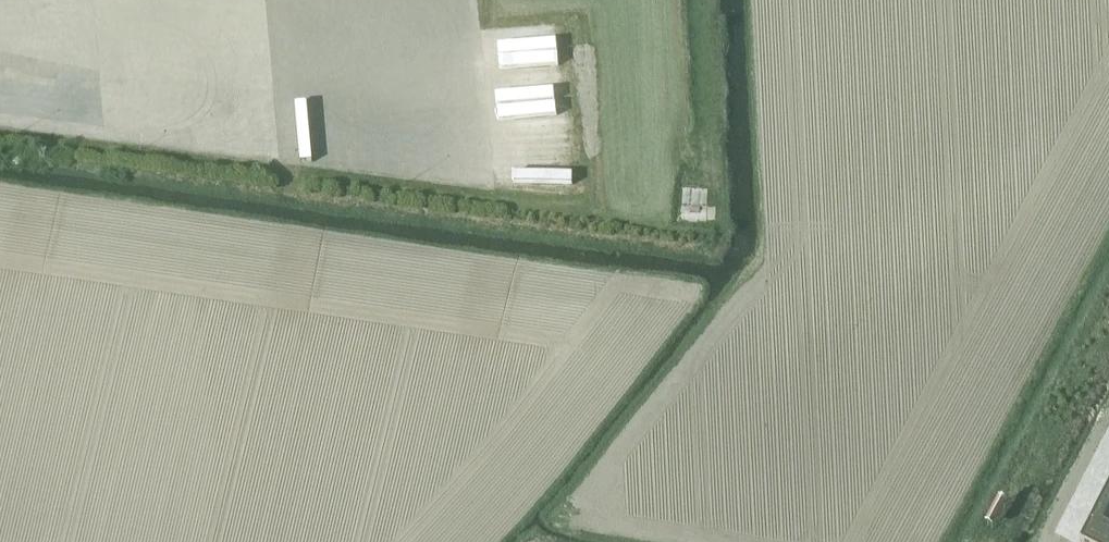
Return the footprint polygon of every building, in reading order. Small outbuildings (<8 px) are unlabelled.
[(487,21),(493,108),(553,104),(550,60),(531,62),(530,45),(547,44),(545,17),(487,21)] [(551,175),(497,175),(496,189),(551,189),(551,175)] [(1087,539),(1092,541),(1108,541),(1108,496),(1087,539)]
